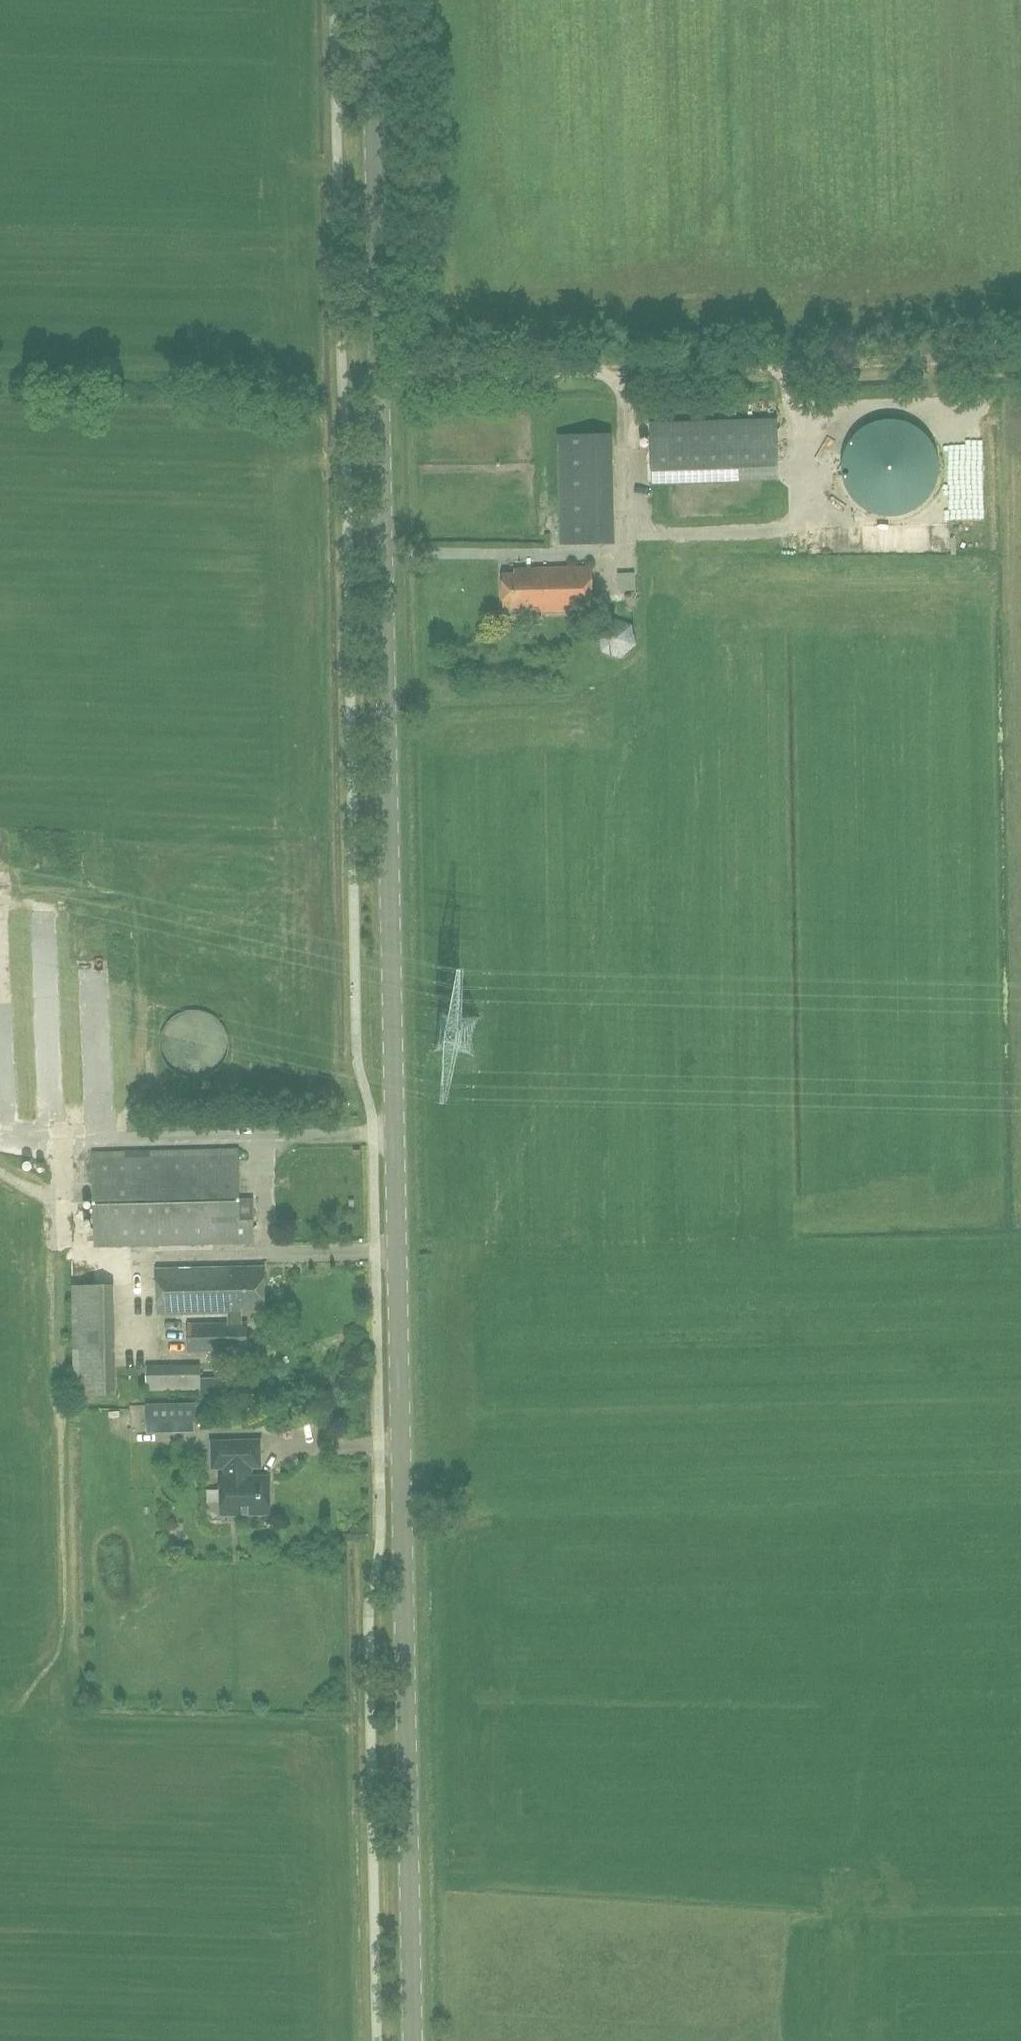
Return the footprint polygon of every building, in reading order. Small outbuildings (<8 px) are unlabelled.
[(653,485),(779,481),(777,418),(651,423),(653,485)] [(559,435),(561,544),(602,543),(601,434),(559,435)] [(954,524),(955,548),(965,548),(964,524),(954,524)] [(514,568),(514,573),(503,573),(504,608),(531,607),(531,612),(593,610),(592,566),(514,568)] [(633,624),(613,617),(598,631),(601,652),(621,658),(636,644),(633,624)] [(254,1199),(240,1199),(238,1149),(93,1152),(95,1247),(255,1243),(254,1199)] [(265,1265),(157,1268),(158,1314),(229,1312),(229,1322),(188,1323),(189,1351),(248,1349),(247,1322),(242,1322),(242,1312),(266,1312),(265,1265)] [(73,1394),(113,1393),(111,1284),(70,1285),(73,1394)] [(201,1364),(147,1365),(147,1389),(201,1388),(201,1364)] [(147,1429),(195,1428),(195,1404),(147,1405),(147,1429)] [(260,1440),(212,1441),(213,1467),(225,1467),(225,1477),(221,1477),(222,1514),(271,1513),(270,1476),(253,1476),(253,1469),(261,1469),(260,1440)] [(177,1544),(173,1540),(167,1540),(164,1544),(164,1550),(168,1553),(174,1554),(178,1550),(177,1544)]
